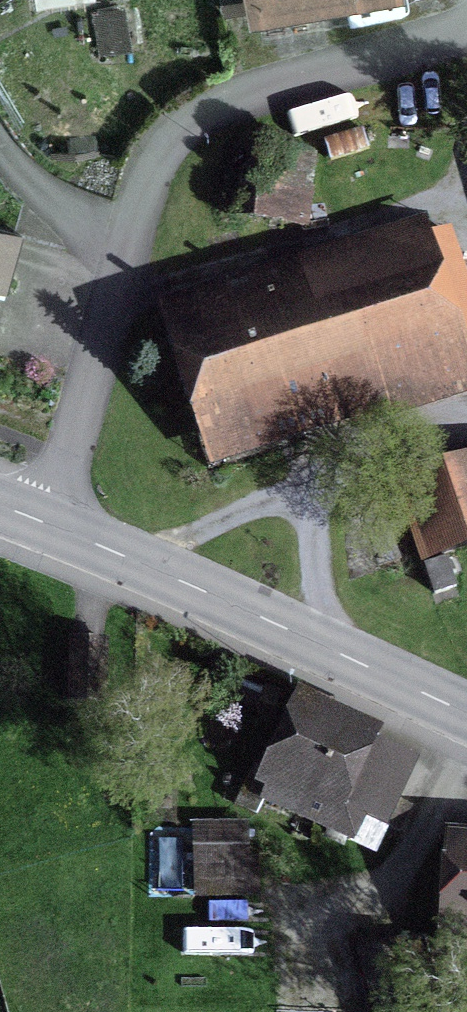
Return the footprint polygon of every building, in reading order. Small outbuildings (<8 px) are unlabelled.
[(365,0),(242,0),(246,20),(365,0)] [(293,231),(303,157),(235,149),(226,222),(293,231)] [(210,455),(466,361),(466,331),(430,230),(163,328),(210,455)] [(398,492),(423,566),(445,559),(466,552),(466,468),(398,492)] [(445,559),(423,566),(433,599),(455,592),(449,574),(445,559)] [(408,777),(295,725),(259,801),(373,853),(408,777)] [(242,836),(174,834),(173,879),(241,881),(242,836)] [(456,847),(448,949),(466,950),(466,848),(456,847)]
